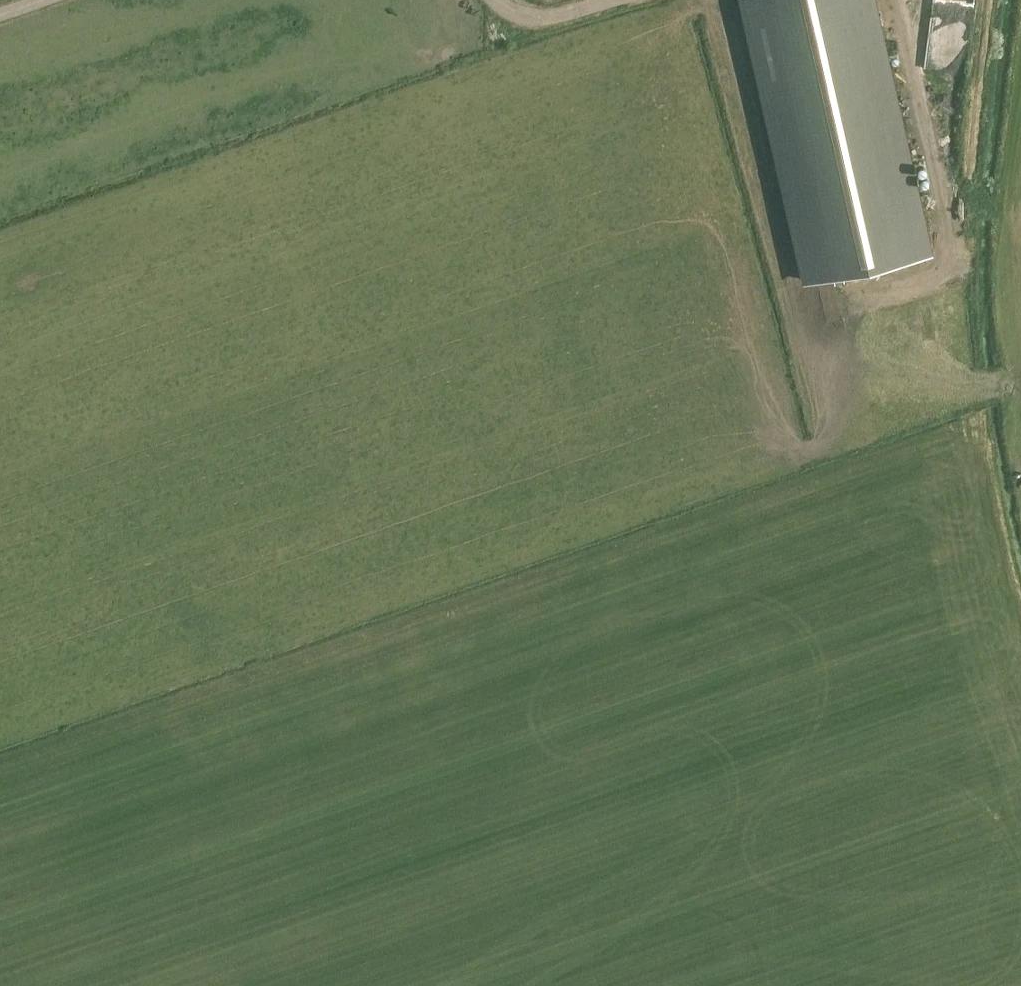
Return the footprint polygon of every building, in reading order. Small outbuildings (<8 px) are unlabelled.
[(807,278),(927,251),(870,0),(744,0),(807,278)]
